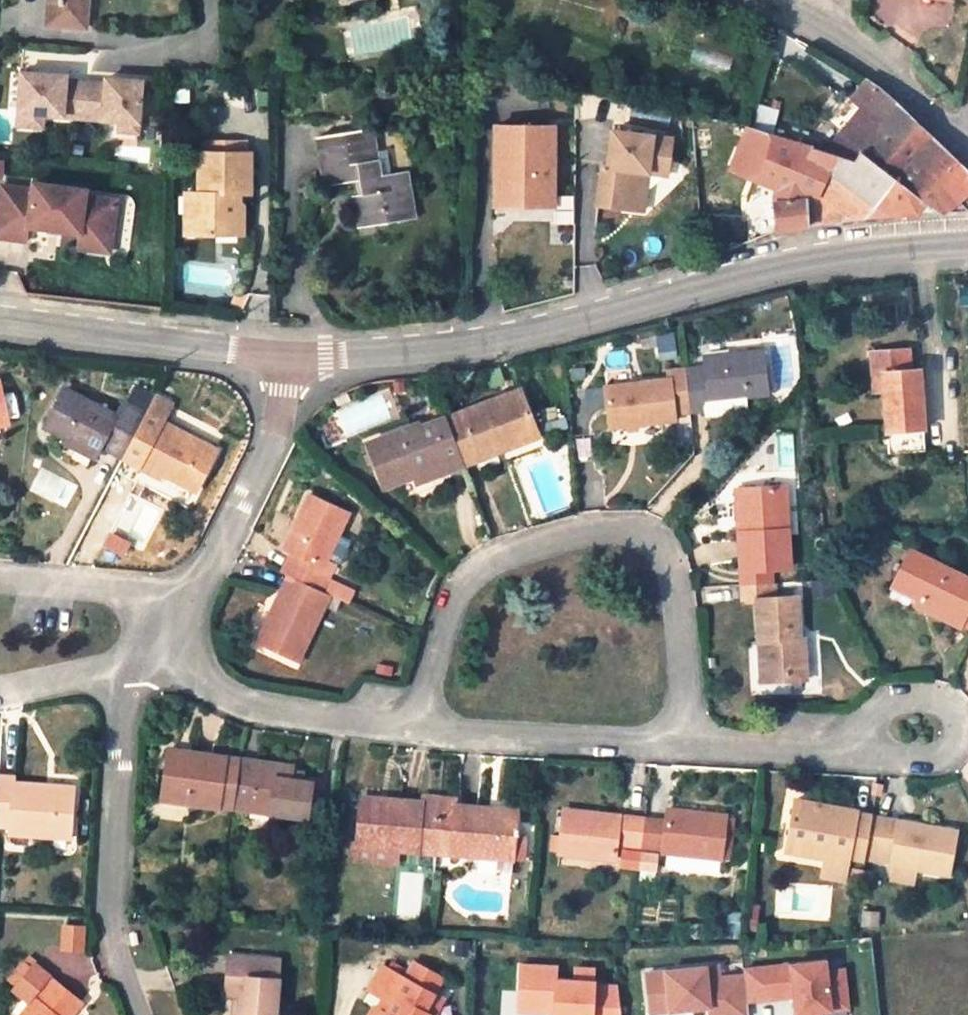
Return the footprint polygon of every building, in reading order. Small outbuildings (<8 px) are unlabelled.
[(45,25),(85,27),(87,0),(47,0),(45,25)] [(15,114),(19,114),(79,117),(91,79),(63,77),(62,75),(43,74),(43,77),(36,76),(35,73),(18,72),(15,114)] [(106,80),(91,79),(79,117),(123,119),(141,120),(143,79),(125,78),(125,81),(117,81),(117,78),(106,77),(106,80)] [(866,80),(851,98),(861,107),(825,150),(853,160),(860,151),(895,178),(873,206),(885,215),(918,214),(927,201),(944,212),(967,191),(967,172),(878,88),(866,80)] [(141,120),(123,119),(122,134),(140,135),(141,120)] [(553,122),(495,122),(495,174),(513,175),(512,189),(524,201),(540,201),(553,190),(553,122)] [(853,160),(825,150),(756,128),(748,125),(745,131),(729,170),(788,195),(785,200),(775,201),(777,230),(822,223),(868,216),(885,215),(873,206),(895,178),(860,151),(853,160)] [(359,194),(352,195),(357,225),(412,216),(405,171),(390,174),(379,176),(373,144),(371,128),(315,137),(323,186),(349,181),(357,179),(359,194)] [(673,137),(609,130),(605,167),(600,167),(596,205),(632,209),(636,170),(651,172),(652,157),(671,159),(673,137)] [(373,144),(379,176),(390,174),(385,143),(373,144)] [(250,152),(189,151),(188,188),(182,189),(183,231),(213,231),(212,222),(240,222),(241,204),(237,199),(237,191),(249,191),(250,152)] [(671,159),(652,157),(651,172),(670,174),(671,159)] [(651,172),(636,170),(632,209),(647,211),(651,172)] [(513,175),(495,174),(495,201),(524,201),(512,189),(513,175)] [(78,230),(102,233),(107,194),(76,191),(76,184),(31,179),(31,185),(0,183),(0,225),(25,228),(26,224),(78,230)] [(359,194),(357,179),(349,181),(352,195),(359,194)] [(212,222),(213,231),(240,232),(240,222),(212,222)] [(0,225),(0,238),(23,241),(25,228),(0,225)] [(100,249),(102,233),(78,230),(75,246),(100,249)] [(873,372),(883,372),(885,393),(889,452),(924,449),(919,370),(910,370),(909,349),(872,352),(873,372)] [(702,411),(701,402),(767,395),(762,351),(705,357),(706,368),(683,370),(688,413),(702,411)] [(688,413),(683,370),(668,372),(669,379),(606,387),(610,428),(674,421),(673,414),(688,413)] [(885,393),(883,372),(873,372),(875,393),(885,393)] [(44,427),(65,437),(96,453),(100,446),(122,458),(135,435),(145,415),(123,403),(116,415),(65,388),(44,427)] [(445,417),(464,466),(537,437),(520,389),(445,417)] [(145,415),(135,435),(122,458),(138,467),(140,462),(194,490),(215,451),(161,422),(170,404),(155,396),(145,415)] [(367,443),(383,488),(414,477),(439,467),(442,474),(464,466),(445,417),(420,426),(419,423),(367,443)] [(93,458),(96,453),(65,437),(62,442),(93,458)] [(414,477),(417,483),(442,474),(439,467),(414,477)] [(740,585),(771,583),(771,569),(790,568),(786,487),(735,490),(737,524),(743,524),(743,532),(737,532),(740,585)] [(283,547),(291,552),(281,573),(287,575),(321,591),(329,575),(319,570),(347,514),(308,495),(283,547)] [(910,550),(894,582),(921,595),(918,600),(916,606),(958,627),(960,624),(967,628),(967,579),(910,550)] [(287,575),(257,641),(298,660),(329,595),(321,591),(287,575)] [(758,642),(764,641),(765,681),(806,679),(804,639),(799,639),(797,597),(775,598),(774,582),(771,583),(740,585),(740,601),(756,600),(758,642)] [(918,600),(921,595),(894,582),(892,587),(918,600)] [(233,807),(241,759),(168,749),(161,799),(219,807),(219,805),(233,807)] [(313,818),(319,780),(291,776),(293,766),(241,759),(233,807),(313,818)] [(49,784),(15,781),(15,775),(0,774),(0,825),(10,825),(10,834),(69,837),(72,790),(48,789),(49,784)] [(388,799),(388,805),(360,802),(356,847),(396,850),(418,852),(418,847),(433,849),(438,796),(423,795),(422,801),(388,799)] [(488,813),(489,807),(456,805),(456,797),(438,796),(433,849),(452,851),(452,854),(512,859),(514,839),(516,815),(488,813)] [(787,852),(822,858),(847,863),(848,856),(863,859),(871,816),(872,814),(824,806),(824,803),(795,799),(787,852)] [(489,807),(488,813),(516,815),(517,809),(489,807)] [(655,869),(657,851),(720,858),(726,815),(667,809),(666,822),(644,819),(639,867),(655,869)] [(639,867),(644,819),(624,817),(624,823),(618,822),(618,817),(564,811),(559,853),(614,859),(615,850),(622,851),(620,865),(639,867)] [(863,859),(946,875),(955,831),(871,816),(863,859)] [(529,840),(514,839),(512,859),(527,860),(529,840)] [(395,860),(396,850),(356,847),(356,857),(395,860)] [(844,881),(847,863),(822,858),(818,876),(844,881)] [(84,929),(64,928),(62,949),(82,950),(84,929)] [(229,955),(225,994),(241,995),(239,1014),(276,1014),(277,999),(280,959),(229,955)] [(755,968),(759,1000),(793,996),(795,1014),(819,1014),(819,1011),(847,1008),(843,969),(826,971),(824,960),(755,968)] [(10,990),(29,1006),(52,979),(33,963),(10,990)] [(429,1014),(424,1012),(433,993),(441,978),(415,964),(407,978),(385,966),(372,990),(394,1003),(388,1014),(429,1014)] [(521,965),(519,991),(538,992),(537,1011),(554,1013),(554,1014),(621,1014),(618,987),(595,986),(595,982),(557,981),(558,968),(521,965)] [(645,974),(650,1013),(708,1006),(709,1014),(747,1014),(746,1001),(743,976),(718,979),(717,966),(645,974)] [(742,969),(743,976),(746,1001),(759,1000),(755,968),(742,969)] [(80,1002),(52,979),(29,1006),(22,1014),(69,1014),(80,1002)] [(538,992),(519,991),(518,1010),(537,1011),(538,992)] [(429,1014),(436,1014),(444,999),(433,993),(424,1012),(429,1014)] [(285,999),(277,999),(276,1014),(284,1014),(285,999)]
